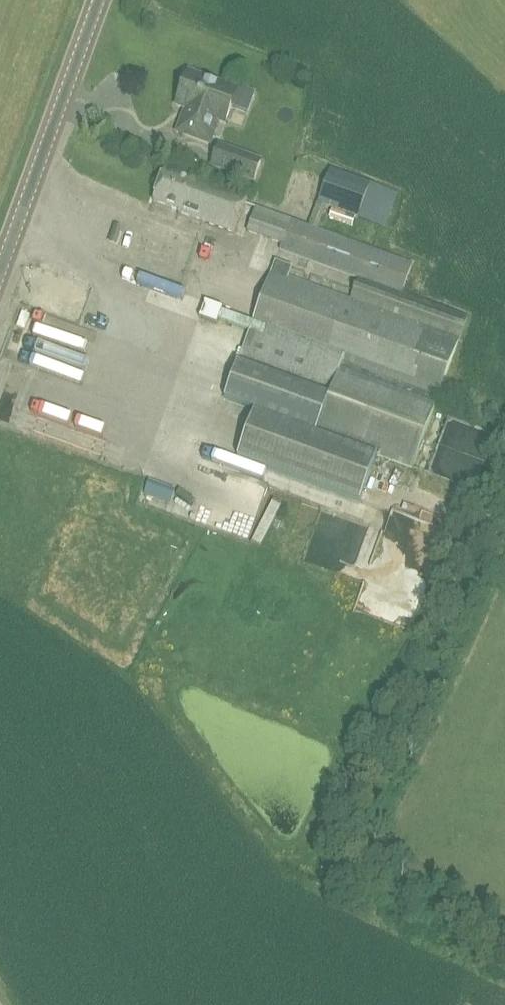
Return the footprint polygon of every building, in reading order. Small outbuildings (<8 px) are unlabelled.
[(226,123),(232,105),(228,104),(234,89),(189,72),(177,105),(187,108),(179,131),(210,142),(218,120),(226,123)] [(254,180),(261,161),(245,155),(238,174),(254,180)] [(387,227),(398,192),(331,167),(318,203),(387,227)] [(190,180),(165,171),(154,201),(179,210),(178,213),(236,233),(248,198),(191,177),(190,180)] [(292,220),(257,207),(248,231),(283,244),(281,250),(360,278),(352,301),(290,278),(294,267),(277,261),(255,322),(223,311),(220,320),(251,331),(245,349),(241,347),(237,360),(240,361),(227,399),(257,410),(240,458),(363,502),(380,455),(415,468),(469,316),(404,293),(414,263),(292,219),(292,220)] [(211,284),(226,258),(215,252),(199,277),(211,284)] [(198,308),(216,312),(220,295),(202,290),(198,308)] [(27,308),(20,326),(32,330),(39,312),(27,308)] [(148,498),(176,502),(179,483),(151,479),(148,498)] [(318,555),(333,558),(343,517),(328,514),(318,555)] [(398,620),(403,607),(367,593),(362,606),(398,620)]
